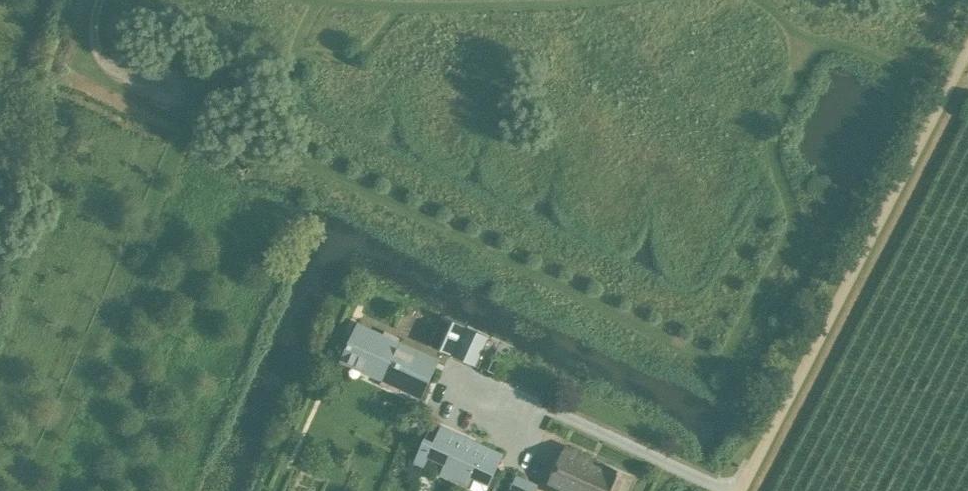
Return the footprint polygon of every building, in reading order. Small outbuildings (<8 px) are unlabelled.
[(431,345),(453,355),(455,348),(479,359),(486,343),(489,337),(443,316),(441,322),(431,345)] [(421,397),(440,357),(357,320),(339,361),(421,397)] [(427,461),(430,454),(446,462),(443,468),(471,481),(474,474),(491,482),(503,456),(441,428),(434,442),(425,438),(417,456),(427,461)] [(566,446),(545,489),(549,490),(626,490),(633,477),(566,446)]
